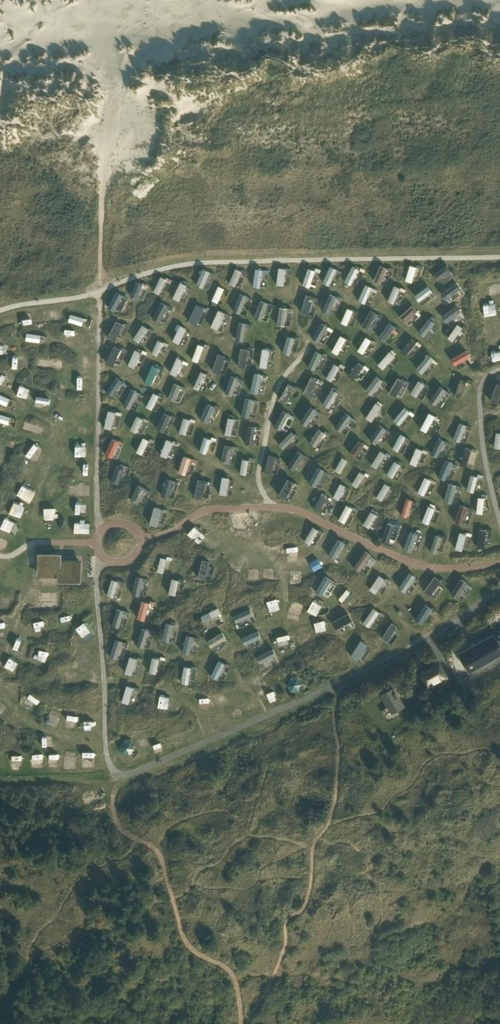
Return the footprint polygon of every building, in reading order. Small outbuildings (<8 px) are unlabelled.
[(451,270),(447,263),(432,274),(437,280),(451,270)] [(336,268),(330,264),(322,280),(328,284),(336,268)] [(350,284),(359,267),(352,264),(344,280),(350,284)] [(387,267),(380,264),(373,279),(380,282),(387,267)] [(412,281),(416,266),(409,264),(405,279),(412,281)] [(283,284),(285,267),(278,266),(276,283),(283,284)] [(315,268),(308,266),(302,283),(309,285),(315,268)] [(203,286),(210,270),(203,267),(196,283),(203,286)] [(235,285),(241,270),(236,267),(229,282),(235,285)] [(260,286),(263,268),(255,267),(252,285),(260,286)] [(314,277),(318,278),(323,269),(318,267),(314,277)] [(244,270),(237,284),(242,287),(248,272),(244,270)] [(212,271),(205,285),(210,287),(217,273),(212,271)] [(167,278),(161,275),(154,290),(159,293),(167,278)] [(143,282),(136,280),(131,294),(137,297),(143,282)] [(180,300),(187,284),(181,281),(173,297),(180,300)] [(461,288),(456,281),(441,292),(445,298),(461,288)] [(365,302),(372,286),(364,283),(358,299),(365,302)] [(218,301),(224,287),(219,284),(212,299),(218,301)] [(394,303),(400,287),(394,284),(388,300),(394,303)] [(432,290),(428,284),(414,294),(419,300),(432,290)] [(123,293),(117,291),(111,306),(116,308),(123,293)] [(328,313),(336,295),(330,292),(321,309),(328,313)] [(240,312),(246,296),(240,293),(233,310),(240,312)] [(313,295),(305,293),(300,311),(308,313),(313,295)] [(261,319),(267,302),(260,300),(254,316),(261,319)] [(160,320),(168,304),(161,301),(153,317),(160,320)] [(197,323),(204,306),(196,303),(189,320),(197,323)] [(417,309),(412,304),(399,315),(404,321),(417,309)] [(461,310),(457,304),(441,315),(446,321),(461,310)] [(284,324),(286,306),(279,305),(277,323),(284,324)] [(347,324),(353,309),(347,307),(341,321),(347,324)] [(227,311),(219,308),(211,325),(219,328),(227,311)] [(376,313),(370,309),(361,324),(368,327),(376,313)] [(84,324),(87,316),(72,311),(70,320),(84,324)] [(424,335),(435,321),(428,316),(418,330),(424,335)] [(115,340),(124,323),(117,319),(108,336),(115,340)] [(243,340),(246,322),(238,321),(236,339),(243,340)] [(395,326),(389,321),(378,334),(384,339),(395,326)] [(125,337),(131,324),(126,322),(120,335),(125,337)] [(318,341),(328,326),(321,322),(311,337),(318,341)] [(139,341),(149,327),(143,323),(134,337),(139,341)] [(463,327),(457,323),(447,337),(452,340),(463,327)] [(179,342),(187,327),(180,324),(173,339),(179,342)] [(41,341),(42,332),(28,331),(27,340),(41,341)] [(289,353),(294,336),(287,334),(282,351),(289,353)] [(337,354),(347,337),(340,334),(331,351),(337,354)] [(371,339),(366,335),(358,349),(363,352),(371,339)] [(416,341),(412,337),(401,350),(405,354),(416,341)] [(157,355),(163,341),(158,338),(151,352),(157,355)] [(198,361),(204,345),(198,342),(192,359),(198,361)] [(113,365),(121,348),(114,344),(106,361),(113,365)] [(245,366),(248,348),(240,347),(237,364),(245,366)] [(266,366),(269,348),(262,347),(259,365),(266,366)] [(135,367),(141,351),(135,348),(128,364),(135,367)] [(470,356),(467,349),(451,357),(455,364),(470,356)] [(395,355),(389,350),(378,363),(383,368),(395,355)] [(314,369),(321,354),(314,351),(307,366),(314,369)] [(220,372),(226,354),(218,352),(213,370),(220,372)] [(422,372),(433,358),(427,352),(415,367),(422,372)] [(12,366),(24,369),(27,357),(15,354),(12,366)] [(177,375),(184,359),(177,356),(170,372),(177,375)] [(363,366),(358,362),(348,375),(353,379),(363,366)] [(340,366),(334,363),(325,377),(331,380),(340,366)] [(152,384),(159,367),(153,364),(145,381),(152,384)] [(200,389),(207,373),(201,370),(194,386),(200,389)] [(257,392),(262,373),(254,372),(250,390),(257,392)] [(114,394),(122,377),(116,374),(108,391),(114,394)] [(317,378),(310,375),(302,391),(310,394),(317,378)] [(382,379),(376,375),(365,389),(370,394),(382,379)] [(404,380),(398,377),(389,392),(395,396),(404,380)] [(267,393),(270,379),(263,378),(261,392),(267,393)] [(461,397),(467,380),(460,378),(455,395),(461,397)] [(417,396),(425,383),(419,379),(411,392),(417,396)] [(174,400),(181,385),(175,382),(168,397),(174,400)] [(285,402),(294,386),(288,382),(279,399),(285,402)] [(499,394),(499,383),(496,382),(490,400),(497,402),(499,394)] [(437,403),(445,389),(439,386),(431,400),(437,403)] [(130,408),(138,391),(131,388),(123,405),(130,408)] [(338,392),(331,388),(322,403),(329,407),(338,392)] [(360,394),(355,390),(345,403),(351,406),(360,394)] [(152,409),(159,395),(153,391),(146,406),(152,409)] [(249,416),(252,398),(245,396),(241,415),(249,416)] [(208,421),(215,405),(208,402),(201,418),(208,421)] [(381,406),(375,402),(365,417),(371,421),(381,406)] [(410,411),(404,406),(393,419),(399,424),(410,411)] [(318,411),(312,407),(303,421),(309,425),(318,411)] [(111,429),(115,411),(108,409),(104,427),(111,429)] [(280,429),(289,413),(283,409),(274,425),(280,429)] [(351,416),(345,411),(334,426),(341,431),(351,416)] [(163,431),(171,415),(165,412),(157,428),(163,431)] [(426,431),(435,415),(428,412),(420,428),(426,431)] [(137,432),(143,418),(137,415),(130,429),(137,432)] [(145,433),(151,419),(145,417),(139,430),(145,433)] [(186,433),(190,419),(184,417),(179,431),(186,433)] [(231,435),(235,418),(229,417),(225,434),(231,435)] [(460,440),(466,424),(459,421),(453,438),(460,440)] [(385,429),(379,425),(370,438),(376,442),(385,429)] [(252,444),(255,427),(248,426),(245,443),(252,444)] [(323,432),(317,429),(309,442),(316,446),(323,432)] [(295,436),(290,431),(278,444),(282,448),(295,436)] [(406,436),(400,433),(392,447),(398,450),(406,436)] [(294,446),(301,438),(298,435),(291,443),(294,446)] [(142,454),(149,439),(143,436),(136,451),(142,454)] [(206,453),(212,438),(205,436),(200,451),(206,453)] [(112,457),(119,440),(112,437),(105,454),(112,457)] [(437,456),(445,440),(438,437),(431,453),(437,456)] [(167,457),(173,441),(167,438),(160,454),(167,457)] [(364,443),(359,439),(349,452),(355,456),(364,443)] [(175,441),(170,456),(174,458),(180,443),(175,441)] [(230,464),(233,445),(225,444),(222,462),(230,464)] [(36,459),(40,448),(34,445),(29,456),(36,459)] [(416,465),(423,449),(416,447),(410,462),(416,465)] [(466,466),(472,449),(465,447),(462,456),(460,463),(466,466)] [(303,454),(297,450),(287,465),(293,469),(303,454)] [(377,468),(385,453),(380,450),(371,465),(377,468)] [(271,472),(275,455),(268,453),(264,471),(271,472)] [(186,474),(191,457),(184,455),(179,472),(186,474)] [(340,472),(347,460),(342,457),(335,469),(340,472)] [(246,474),(249,459),(243,458),(240,473),(246,474)] [(445,479),(453,462),(445,459),(438,476),(445,479)] [(400,464),(394,460),(387,474),(393,477),(400,464)] [(118,484),(124,467),(117,464),(111,481),(118,484)] [(324,469),(317,466),(308,482),(315,486),(324,469)] [(356,487),(364,475),(359,471),(351,483),(356,487)] [(474,492),(478,476),(471,474),(467,490),(474,492)] [(227,494),(230,477),(223,476),(220,493),(227,494)] [(424,495),(431,479),(425,476),(418,492),(424,495)] [(169,497),(174,479),(166,477),(161,495),(169,497)] [(203,498),(206,480),(199,478),(195,496),(203,498)] [(294,481),(287,478),(278,494),(285,498),(294,481)] [(170,496),(175,497),(180,481),(175,479),(170,496)] [(209,479),(204,495),(209,496),(214,480),(209,479)] [(58,492),(60,482),(50,480),(49,490),(58,492)] [(338,499),(345,485),(339,482),(333,497),(338,499)] [(451,502),(456,484),(449,482),(444,500),(451,502)] [(381,500),(389,486),(385,483),(376,497),(381,500)] [(26,506),(36,494),(25,484),(14,495),(26,506)] [(138,504),(146,487),(139,484),(131,501),(138,504)] [(319,511),(326,498),(320,494),(313,507),(319,511)] [(407,516),(412,499),(406,497),(400,514),(407,516)] [(352,507),(346,504),(338,519),(344,522),(352,507)] [(463,523),(468,506),(460,504),(455,521),(463,523)] [(429,524),(435,508),(428,505),(421,521),(429,524)] [(158,525),(162,508),(155,506),(150,523),(158,525)] [(354,506),(348,522),(352,524),(359,508),(354,506)] [(376,515),(370,511),(362,524),(368,528),(376,515)] [(378,527),(384,515),(379,513),(373,525),(378,527)] [(388,541),(394,525),(387,522),(382,539),(388,541)] [(318,529),(313,526),(304,540),(309,544),(318,529)] [(484,547),(486,529),(479,529),(477,546),(484,547)] [(410,551),(417,534),(409,531),(403,548),(410,551)] [(462,550),(466,533),(459,532),(455,548),(462,550)] [(420,533),(415,545),(420,547),(425,535),(420,533)] [(436,552),(441,536),(435,534),(430,550),(436,552)] [(335,558),(344,542),(338,538),(328,554),(335,558)] [(372,554),(365,550),(353,567),(360,571),(372,554)] [(60,581),(79,582),(80,562),(77,562),(75,560),(67,560),(65,561),(60,561),(60,555),(40,555),(39,575),(42,575),(44,576),(52,577),(54,575),(60,575),(60,581)] [(313,557),(315,564),(323,562),(321,555),(313,557)] [(163,573),(167,558),(161,557),(158,571),(163,573)] [(205,578),(210,561),(203,559),(198,576),(205,578)] [(405,591),(415,575),(408,571),(398,586),(405,591)] [(140,595),(144,577),(136,575),(132,593),(140,595)] [(384,579),(379,575),(370,589),(375,593),(384,579)] [(430,595),(441,580),(435,575),(424,590),(430,595)] [(322,595),(331,580),(324,576),(315,591),(322,595)] [(176,595),(179,580),(172,578),(169,593),(176,595)] [(467,582),(461,578),(451,593),(458,597),(467,582)] [(118,581),(112,579),(107,595),(113,596),(118,581)] [(184,594),(187,581),(181,580),(178,593),(184,594)] [(149,602),(142,600),(138,617),(145,619),(149,602)] [(421,623),(431,608),(425,603),(415,619),(421,623)] [(380,612),(373,607),(363,622),(369,627),(380,612)] [(119,628),(125,610),(117,608),(112,626),(119,628)] [(221,614),(218,608),(201,616),(204,622),(221,614)] [(254,615),(251,608),(234,615),(237,622),(254,615)] [(352,620),(348,613),(332,621),(336,628),(352,620)] [(410,619),(406,626),(421,636),(425,630),(410,619)] [(169,641),(173,624),(167,622),(162,639),(169,641)] [(388,641),(397,625),(391,622),(382,638),(388,641)] [(144,647),(150,630),(143,628),(137,645),(144,647)] [(262,637),(259,630),(243,637),(246,644),(262,637)] [(226,638),(222,632),(208,640),(212,647),(226,638)] [(279,645),(292,644),(291,633),(278,634),(279,645)] [(459,653),(469,672),(499,655),(499,640),(498,641),(494,634),(459,653)] [(190,653),(194,636),(187,635),(183,651),(190,653)] [(196,635),(192,651),(197,653),(201,637),(196,635)] [(357,660),(367,644),(361,640),(350,656),(357,660)] [(117,657),(122,643),(116,641),(111,655),(117,657)] [(276,655),(272,648),(256,656),(260,663),(276,655)] [(132,674),(137,658),(130,656),(125,672),(132,674)] [(9,657),(5,667),(9,669),(13,659),(9,657)] [(156,673),(160,658),(153,657),(149,672),(156,673)] [(218,679),(226,663),(219,660),(211,676),(218,679)] [(441,679),(446,677),(439,664),(421,673),(428,686),(441,679)] [(189,684),(192,667),(184,666),(181,682),(189,684)] [(454,677),(448,680),(437,686),(440,692),(451,686),(453,689),(459,686),(454,677)] [(129,704),(134,687),(127,685),(122,702),(129,704)] [(392,713),(404,706),(394,687),(382,694),(392,713)] [(29,695),(27,699),(38,703),(40,698),(29,695)] [(78,762),(78,750),(67,750),(67,762),(78,762)]
